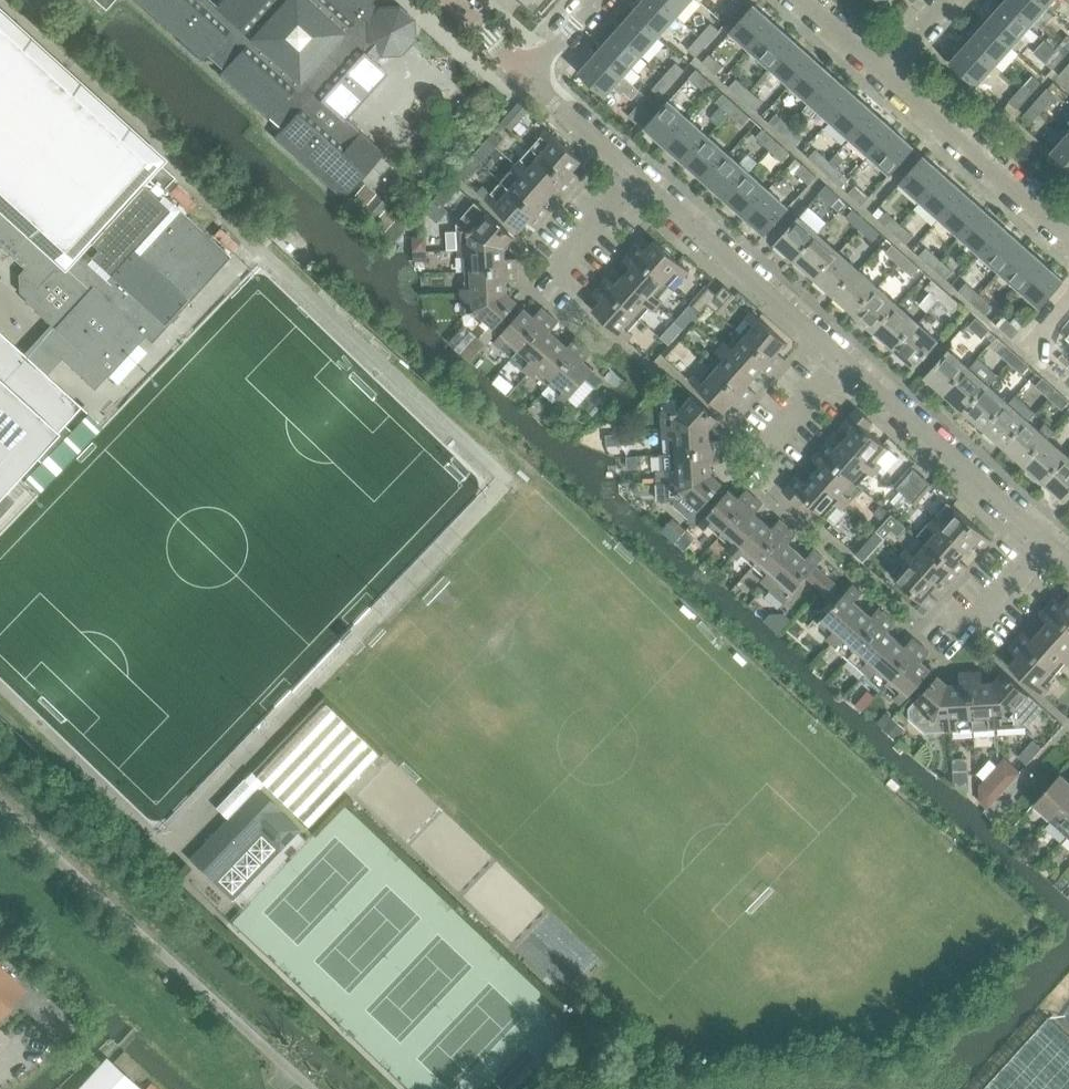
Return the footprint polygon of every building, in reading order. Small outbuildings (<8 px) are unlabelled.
[(216,4),(211,0),(137,0),(202,59),(206,54),(223,68),(218,73),(267,117),(268,116),(281,127),(273,137),(342,197),(384,152),(346,118),(387,72),(373,60),(379,54),(401,53),(414,39),(413,19),(398,6),(377,7),(371,1),(372,0),(220,0),(216,4)] [(538,14),(551,0),(523,0),(538,14)] [(633,12),(660,36),(678,16),(660,0),(643,0),(633,12)] [(678,16),(692,0),(660,0),(678,16)] [(740,0),(731,0),(723,9),(731,17),(744,3),(740,0)] [(1047,6),(1041,0),(1004,0),(1003,2),(1029,26),(1047,6)] [(1053,11),(1061,2),(1059,0),(1041,0),(1047,6),(1053,11)] [(1003,2),(985,22),(1012,45),(1029,26),(1003,2)] [(754,4),(730,32),(750,50),(774,22),(754,4)] [(633,12),(615,32),(643,56),(660,36),(633,12)] [(26,269),(20,276),(20,292),(26,297),(24,300),(51,325),(38,338),(24,353),(47,374),(61,359),(93,389),(106,375),(107,377),(144,336),(155,346),(234,260),(230,256),(223,250),(210,237),(204,233),(165,197),(141,174),(154,159),(0,18),(0,245),(26,269)] [(720,30),(711,22),(700,35),(708,43),(720,30)] [(750,50),(770,67),(794,40),(774,22),(750,50)] [(985,22),(967,41),(994,65),(1012,45),(985,22)] [(641,74),(633,67),(643,56),(615,32),(598,52),(633,83),(641,74)] [(1068,34),(1055,48),(1064,56),(1068,50),(1068,35),(1068,34)] [(687,49),(696,57),(708,43),(700,35),(687,49)] [(770,67),(770,68),(790,85),(814,58),(794,40),(770,67)] [(949,62),(976,86),(994,65),(967,41),(949,62)] [(1044,61),(1052,69),(1064,56),(1055,48),(1044,61)] [(641,90),(633,83),(598,52),(580,72),(607,96),(614,88),(622,95),(624,92),(632,99),(641,90)] [(702,63),(716,75),(723,66),(710,54),(702,63)] [(790,85),(810,103),(834,75),(814,58),(790,85)] [(685,69),(676,61),(664,75),(673,83),(685,69)] [(1068,82),(1068,81),(1068,63),(1059,74),(1068,82)] [(710,81),(697,68),(689,77),(703,89),(710,81)] [(652,89),(661,96),(673,83),(664,75),(652,89)] [(810,103),(830,120),(854,93),(834,75),(810,103)] [(1040,82),(1032,75),(1020,88),(1028,96),(1040,82)] [(736,77),(728,86),(742,98),(750,89),(736,77)] [(1009,101),(1017,108),(1028,96),(1020,88),(1009,101)] [(1056,95),(1047,88),(1035,101),(1044,109),(1056,95)] [(756,110),(764,101),(750,89),(742,98),(756,110)] [(723,92),(716,100),(721,105),(729,113),(737,104),(723,92)] [(830,120),(830,121),(849,138),(874,111),(854,93),(830,120)] [(669,100),(645,127),(665,145),(689,118),(669,100)] [(521,101),(501,124),(509,131),(529,109),(521,101)] [(1024,114),(1032,122),(1044,109),(1035,101),(1024,114)] [(649,110),(640,102),(629,116),(637,123),(649,110)] [(742,124),(750,116),(737,104),(729,113),(730,113),(742,124)] [(730,113),(729,113),(721,105),(712,115),(712,119),(719,125),(730,113)] [(849,138),(869,156),(894,128),(874,111),(849,138)] [(776,112),(768,121),(782,134),(790,125),(776,112)] [(665,145),(685,163),(709,136),(689,118),(665,145)] [(795,145),(803,136),(790,125),(782,134),(795,145)] [(763,127),(755,136),(769,149),(777,140),(763,127)] [(890,174),(914,146),(894,128),(869,156),(890,174)] [(542,135),(547,140),(536,151),(574,186),(582,177),(574,169),(582,160),(548,129),(542,135)] [(494,132),(488,138),(497,146),(503,140),(494,132)] [(1068,168),(1068,132),(1051,152),(1068,168)] [(685,163),(705,180),(729,153),(709,136),(685,163)] [(497,146),(488,138),(473,155),(482,163),(497,146)] [(782,160),(790,151),(777,140),(769,149),(782,160)] [(816,148),(808,157),(822,169),(830,160),(816,148)] [(559,186),(567,194),(574,186),(536,151),(526,163),(521,159),(516,164),(551,195),(559,186)] [(705,180),(705,181),(725,198),(749,171),(729,153),(705,180)] [(923,155),(899,182),(920,200),(944,173),(923,155)] [(835,180),(843,172),(830,160),(822,169),(835,180)] [(817,176),(803,163),(795,172),(809,185),(817,176)] [(552,211),(544,203),(551,195),(516,164),(512,169),(517,173),(506,185),(544,220),(552,211)] [(725,198),(745,216),(769,189),(749,171),(725,198)] [(920,200),(940,218),(964,191),(944,173),(920,200)] [(450,182),(434,200),(442,207),(458,189),(450,182)] [(364,183),(350,200),(361,210),(375,194),(375,193),(364,183)] [(840,196),(827,184),(819,193),(833,205),(840,196)] [(863,205),(870,196),(856,184),(849,193),(863,205)] [(529,220),(537,228),(544,220),(506,185),(496,197),(491,193),(486,199),(521,230),(529,220)] [(765,234),(789,207),(793,202),(774,185),(769,190),(769,189),(745,216),(765,234)] [(940,218),(960,236),(984,209),(964,191),(940,218)] [(375,194),(361,210),(374,221),(388,205),(386,203),(375,194)] [(458,230),(448,231),(449,250),(459,250),(505,247),(515,236),(476,202),(457,223),(458,230)] [(388,205),(374,221),(385,230),(395,219),(399,214),(388,205)] [(853,208),(846,217),(859,229),(867,220),(853,208)] [(960,236),(980,254),(1004,227),(984,209),(960,236)] [(886,211),(879,219),(892,231),(900,223),(886,211)] [(799,216),(775,243),(795,261),(819,234),(823,229),(815,222),(811,226),(799,216)] [(385,230),(383,232),(394,240),(405,227),(395,219),(385,230)] [(872,240),(880,232),(867,220),(859,229),(872,240)] [(906,243),(913,235),(900,223),(892,231),(906,243)] [(980,254),(1000,272),(1024,245),(1004,227),(980,254)] [(795,261),(815,279),(839,252),(819,234),(795,261)] [(426,235),(411,236),(411,245),(411,251),(427,251),(426,235)] [(685,277),(690,271),(655,240),(646,249),(638,241),(631,250),(669,284),(680,272),(685,277)] [(893,243),(885,252),(899,264),(907,256),(893,243)] [(1000,272),(1020,289),(1044,262),(1024,245),(1000,272)] [(927,246),(919,255),(932,267),(940,258),(927,246)] [(459,257),(466,257),(467,272),(518,269),(518,257),(506,258),(505,247),(459,250),(459,257)] [(664,300),(659,296),(669,284),(631,250),(623,258),(631,266),(624,274),(659,306),(664,300)] [(427,251),(411,251),(412,260),(421,260),(427,260),(427,251)] [(815,279),(835,296),(859,269),(839,252),(815,279)] [(912,276),(920,267),(907,256),(899,264),(912,276)] [(946,279),(953,270),(940,258),(932,267),(946,279)] [(1040,307),(1064,280),(1044,262),(1020,289),(1040,307)] [(467,288),(461,288),(462,295),(509,292),(508,292),(508,281),(519,280),(518,269),(467,272),(467,288)] [(835,296),(855,314),(879,287),(859,269),(835,296)] [(649,307),(654,311),(659,306),(624,274),(616,283),(608,275),(600,284),(639,318),(649,307)] [(933,279),(926,287),(939,299),(947,291),(933,279)] [(966,282),(959,290),(972,302),(980,294),(966,282)] [(634,334),(629,330),(639,318),(600,284),(593,292),(601,300),(593,309),(628,341),(634,334)] [(717,294),(717,293),(708,285),(691,304),(702,313),(709,304),(717,294)] [(735,295),(724,285),(717,293),(717,294),(709,304),(719,313),(735,295)] [(855,314),(875,332),(899,305),(879,287),(855,314)] [(952,311),(960,303),(947,291),(939,299),(952,311)] [(463,314),(479,313),(495,327),(519,301),(509,292),(462,295),(463,314)] [(985,314),(993,306),(980,294),(972,302),(985,314)] [(875,332),(895,349),(918,322),(899,305),(875,332)] [(543,307),(535,316),(526,307),(494,341),(500,347),(504,342),(516,353),(551,315),(543,307)] [(746,316),(751,321),(741,332),(780,367),(788,358),(779,350),(787,341),(752,310),(746,316)] [(552,330),(559,322),(551,315),(516,353),(528,363),(524,368),(529,372),(560,338),(552,330)] [(988,328),(976,317),(969,325),(980,336),(988,328)] [(1013,338),(1020,330),(1007,318),(999,326),(1013,338)] [(677,321),(665,335),(672,342),(684,328),(677,321)] [(915,367),(939,341),(918,322),(895,349),(915,367)] [(466,325),(450,343),(461,352),(477,334),(466,325)] [(35,456),(42,462),(72,431),(68,428),(84,409),(85,409),(47,374),(24,353),(0,331),(0,493),(35,456)] [(764,368),(772,375),(780,367),(741,332),(730,344),(726,340),(721,345),(756,376),(764,368)] [(477,334),(461,352),(471,360),(480,350),(486,343),(480,337),(477,334)] [(576,337),(569,345),(560,338),(529,372),(534,377),(538,372),(550,383),(584,345),(576,337)] [(1003,341),(996,350),(1009,362),(1017,353),(1003,341)] [(563,404),(568,399),(578,408),(596,388),(586,379),(595,369),(586,361),(593,353),(584,345),(550,383),(562,393),(557,398),(563,404)] [(757,392),(749,385),(756,376),(721,345),(716,350),(721,355),(711,366),(750,401),(757,392)] [(948,349),(924,376),(945,394),(969,367),(948,349)] [(480,350),(471,360),(478,366),(487,356),(480,350)] [(1022,374),(1030,365),(1017,353),(1009,362),(1022,374)] [(979,356),(969,367),(945,394),(965,412),(989,385),(999,374),(979,356)] [(733,402),(742,409),(750,401),(711,366),(700,378),(696,374),(690,380),(725,411),(733,402)] [(611,368),(604,377),(614,387),(622,378),(623,378),(612,368),(611,368)] [(1043,377),(1035,385),(1049,398),(1056,389),(1043,377)] [(981,434),(984,429),(985,430),(1008,403),(989,385),(965,412),(978,423),(974,428),(981,434)] [(1068,401),(1068,400),(1056,389),(1049,398),(1062,409),(1068,401)] [(600,395),(587,409),(594,415),(606,400),(600,395)] [(720,418),(693,395),(679,411),(662,412),(663,431),(711,428),(720,418)] [(1016,395),(1008,403),(985,430),(1005,447),(1028,421),(1036,412),(1016,395)] [(842,423),(850,430),(843,439),(878,470),(882,465),(878,461),(890,449),(867,429),(873,422),(857,407),(842,423)] [(1024,465),(1048,438),(1054,431),(1045,422),(1039,430),(1028,421),(1005,447),(1024,465)] [(722,439),(711,440),(710,429),(711,428),(663,431),(664,438),(670,438),(671,453),(723,450),(722,439)] [(636,432),(612,433),(612,443),(612,445),(636,444),(636,432)] [(1024,465),(1044,483),(1068,456),(1048,438),(1024,465)] [(836,447),(827,440),(820,448),(859,483),(869,472),(873,476),(878,470),(843,439),(836,447)] [(812,457),(820,464),(813,472),(848,504),(853,499),(848,495),(859,483),(820,448),(812,457)] [(713,473),(712,462),(723,461),(723,450),(671,453),(672,469),(665,470),(666,476),(713,474),(713,473)] [(1068,496),(1068,457),(1068,456),(1044,483),(1065,501),(1068,496)] [(912,466),(895,485),(906,495),(922,476),(912,466)] [(800,505),(806,499),(836,525),(847,514),(843,510),(848,504),(813,472),(805,481),(797,474),(783,490),(800,505)] [(680,495),(683,494),(700,510),(724,483),(713,474),(666,476),(657,476),(658,500),(680,499),(680,495)] [(916,504),(933,485),(922,476),(906,495),(916,504)] [(747,488),(739,496),(729,488),(698,523),(705,529),(709,525),(720,535),(755,495),(747,488)] [(756,511),(763,503),(755,495),(720,535),(731,544),(727,549),(733,554),(764,519),(756,511)] [(948,501),(932,519),(968,550),(975,542),(984,549),(992,540),(948,501)] [(781,518),(773,526),(764,519),(733,554),(738,559),(743,554),(754,564),(789,525),(781,518)] [(969,566),(960,558),(968,550),(932,519),(928,524),(933,529),(923,540),(961,575),(969,566)] [(790,541),(797,533),(789,525),(754,564),(765,575),(762,579),(767,584),(798,549),(790,541)] [(869,539),(856,554),(864,561),(865,560),(877,546),(870,540),(869,539)] [(945,575),(954,583),(961,575),(923,540),(912,552),(907,548),(903,552),(938,584),(945,575)] [(804,579),(833,605),(819,622),(831,633),(827,638),(832,642),(864,607),(856,600),(863,591),(853,583),(846,591),(816,565),(824,556),(814,547),(806,556),(798,549),(767,584),(773,589),(777,585),(789,596),(804,579)] [(939,600),(930,592),(938,584),(903,552),(897,558),(902,563),(892,575),(930,609),(939,600)] [(1062,604),(1054,596),(1046,604),(1068,625),(1068,596),(1062,604)] [(1047,621),(1040,629),(1068,655),(1068,625),(1046,604),(1039,613),(1047,621)] [(832,642),(849,657),(888,614),(880,606),(872,614),(864,607),(832,642)] [(849,657),(866,673),(898,637),(889,630),(897,621),(888,614),(849,657)] [(1024,630),(1016,638),(1055,673),(1065,662),(1068,665),(1068,655),(1040,629),(1032,637),(1024,630)] [(883,688),(887,683),(922,644),(913,636),(906,645),(898,637),(866,673),(883,688)] [(1008,647),(1017,655),(1009,664),(1044,696),(1050,689),(1045,684),(1055,673),(1016,638),(1008,647)] [(898,692),(894,697),(901,704),(932,668),(923,660),(931,652),(922,644),(887,683),(898,692)] [(949,684),(948,683),(951,731),(975,730),(971,671),(959,672),(960,683),(949,684)] [(982,671),(971,671),(975,730),(997,728),(994,681),(983,682),(982,671)] [(1003,671),(994,681),(997,728),(1016,727),(1022,726),(1041,705),(1003,671)] [(928,733),(931,733),(951,731),(948,683),(939,675),(912,704),(912,719),(928,733)] [(282,810),(260,789),(263,785),(307,826),(377,753),(325,703),(256,776),(252,772),(245,779),(243,777),(215,807),(229,820),(192,859),(215,881),(227,893),(275,842),(282,849),(300,829),(281,811),(282,810)] [(986,810),(1019,774),(1002,759),(977,787),(978,803),(986,810)] [(1035,802),(1052,818),(1068,799),(1068,779),(1061,772),(1035,802)] [(1052,818),(1068,833),(1068,799),(1052,818)] [(20,997),(51,1026),(47,1030),(60,1043),(79,1023),(15,964),(0,950),(0,1018),(20,997)] [(1049,1014),(980,1088),(1068,1088),(1068,1033),(1049,1014)] [(106,1059),(78,1088),(138,1088),(139,1088),(106,1059)]
